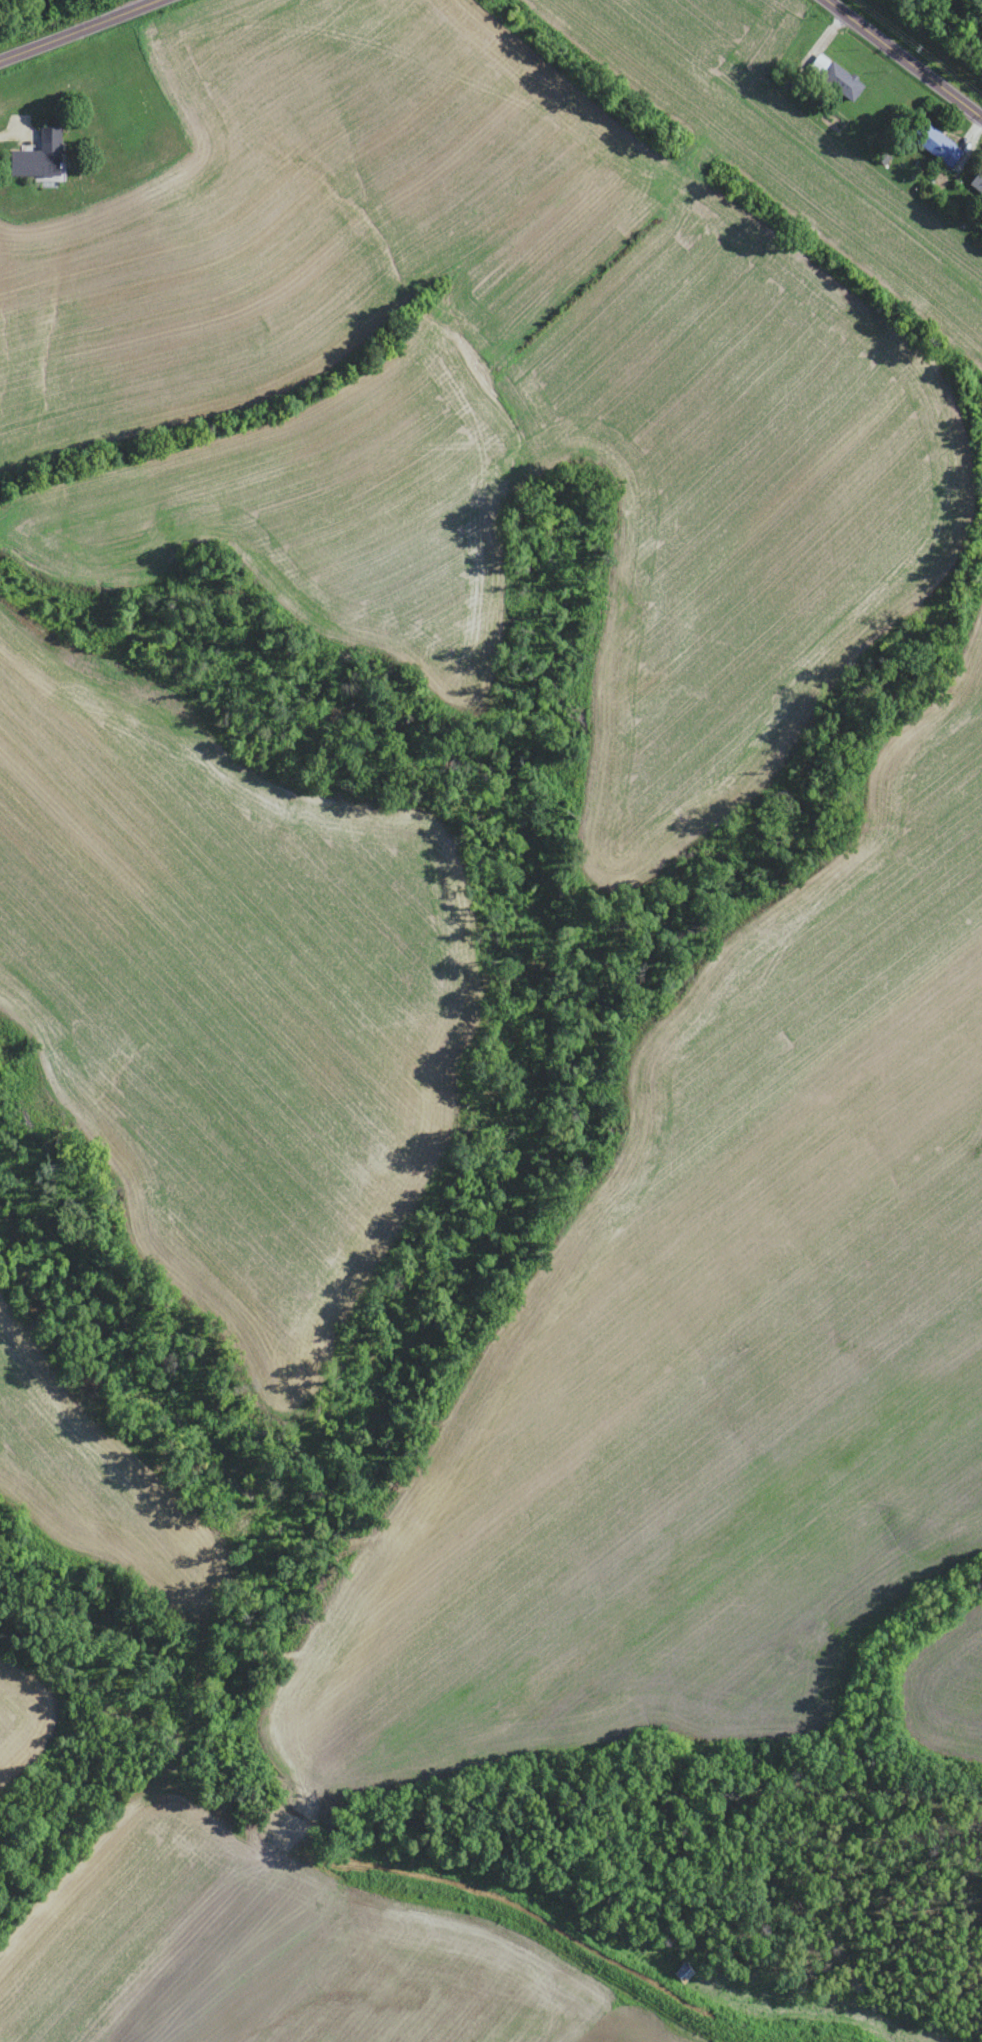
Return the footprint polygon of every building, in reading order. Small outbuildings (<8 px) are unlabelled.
[(848,103),(860,87),(817,53),(805,69),(848,103)] [(960,151),(919,121),(906,139),(946,168),(960,151)] [(55,179),(56,127),(36,126),(35,152),(3,151),(3,178),(55,179)] [(981,199),(981,169),(979,167),(964,186),(981,199)]
